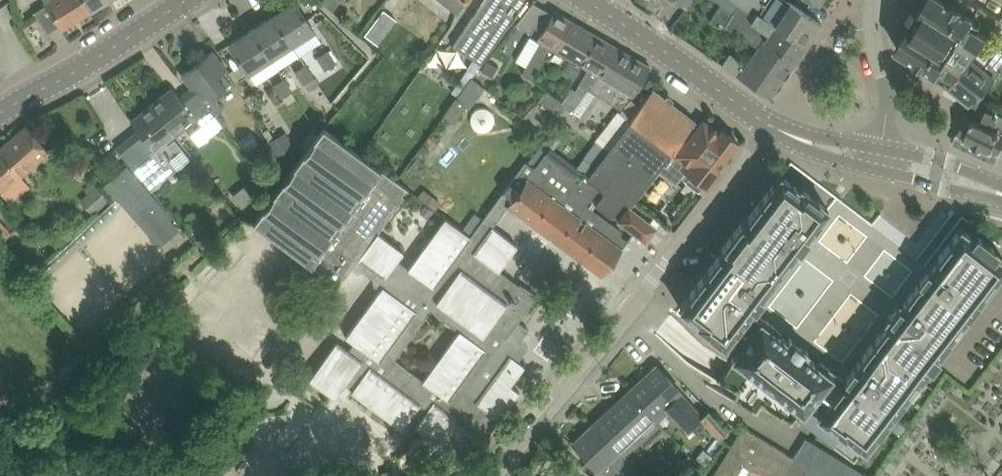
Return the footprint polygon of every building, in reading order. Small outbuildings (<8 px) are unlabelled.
[(61,23),(62,26),(90,9),(84,0),(45,0),(61,23)] [(90,9),(105,0),(84,0),(90,9)] [(322,2),(333,10),(341,0),(324,0),(322,2)] [(456,10),(464,0),(443,0),(456,10)] [(519,0),(484,0),(454,45),(481,64),(524,4),(519,0)] [(722,3),(723,3),(749,22),(766,34),(762,39),(794,61),(806,45),(758,11),(765,0),(718,0),(722,3)] [(758,11),(806,45),(806,44),(820,23),(789,2),(787,0),(765,0),(758,11)] [(1001,19),(976,3),(971,0),(927,0),(897,47),(911,57),(911,58),(923,68),(936,78),(937,77),(947,83),(948,82),(951,84),(972,58),(986,38),(1001,19)] [(295,1),(273,15),(292,43),(313,29),(295,1)] [(572,21),(554,10),(552,14),(532,3),(516,24),(519,25),(531,32),(535,26),(542,31),(536,40),(540,42),(523,74),(533,79),(551,48),(555,50),(572,21)] [(770,97),(794,61),(762,39),(766,34),(749,22),(723,3),(711,20),(723,28),(725,25),(758,47),(746,66),(741,63),(743,61),(730,53),(722,64),(770,97)] [(365,33),(379,44),(397,20),(384,9),(365,33)] [(292,43),(273,15),(251,29),(270,57),(292,43)] [(576,63),(593,33),(572,21),(555,50),(576,63)] [(270,57),(251,29),(230,43),(248,71),(270,57)] [(598,75),(615,45),(593,33),(576,63),(587,69),(579,84),(588,89),(598,75)] [(598,75),(588,89),(597,94),(598,95),(606,80),(618,87),(609,101),(624,110),(632,95),(649,65),(615,45),(598,75)] [(328,49),(317,56),(326,69),(335,63),(337,62),(328,49)] [(982,89),(986,92),(1001,72),(1001,52),(999,49),(984,68),(972,58),(951,84),(950,85),(952,86),(949,89),(960,97),(962,94),(972,102),(982,89)] [(212,50),(182,75),(192,87),(214,114),(223,108),(214,97),(227,87),(231,83),(223,72),(227,69),(212,50)] [(303,83),(305,82),(313,77),(305,64),(295,71),(303,83)] [(293,90),(285,77),(274,85),(282,98),(284,96),(290,92),(293,90)] [(473,80),(445,116),(454,123),(468,105),(471,108),(478,100),(486,89),(473,80)] [(214,114),(192,87),(180,97),(172,88),(152,105),(175,133),(184,126),(191,134),(214,114)] [(597,141),(574,169),(598,186),(604,191),(595,203),(611,215),(624,199),(630,204),(644,187),(659,168),(671,152),(670,152),(682,137),(683,138),(696,122),(671,103),(669,106),(663,101),(665,98),(653,89),(640,105),(638,108),(630,118),(619,110),(595,140),(597,141)] [(969,110),(958,134),(999,153),(1001,147),(1001,116),(997,114),(999,108),(979,99),(977,104),(973,102),(969,110)] [(174,139),(168,144),(166,141),(175,133),(152,105),(131,121),(139,130),(134,134),(117,148),(124,156),(136,171),(140,175),(151,189),(152,190),(163,180),(156,171),(170,160),(177,169),(190,158),(174,139)] [(685,169),(708,187),(720,172),(719,171),(718,172),(714,169),(737,140),(722,129),(719,134),(703,121),(686,142),(683,138),(682,137),(670,152),(671,152),(659,168),(675,181),(685,169)] [(2,193),(21,177),(50,153),(46,148),(27,126),(0,149),(0,190),(2,193)] [(339,284),(354,264),(377,232),(409,189),(324,127),(254,222),(339,284)] [(289,136),(271,145),(280,161),(297,151),(289,136)] [(585,203),(598,186),(546,149),(533,167),(534,167),(507,204),(603,273),(607,266),(609,267),(617,256),(616,255),(627,240),(618,233),(621,230),(585,203)] [(519,284),(499,269),(518,245),(492,226),(499,215),(507,204),(534,167),(533,167),(528,163),(526,161),(491,209),(471,237),(445,218),(409,267),(397,259),(404,251),(377,232),(354,264),(384,286),(347,336),(355,342),(350,349),(339,340),(338,341),(311,378),(337,397),(347,383),(354,388),(352,391),(402,428),(410,417),(418,423),(416,425),(467,462),(483,440),(491,441),(492,430),(520,391),(511,384),(525,365),(511,354),(530,329),(518,320),(537,294),(520,282),(519,284)] [(1001,270),(1001,260),(994,253),(997,250),(995,249),(978,235),(975,239),(962,229),(931,269),(792,162),(682,306),(700,320),(699,321),(698,322),(725,342),(721,347),(734,357),(732,359),(725,371),(719,381),(738,392),(734,399),(757,414),(763,406),(793,425),(798,418),(855,462),(866,448),(920,378),(1001,270)] [(115,196),(122,190),(164,240),(178,228),(170,218),(171,217),(127,165),(105,184),(115,196)] [(81,200),(92,213),(95,211),(98,214),(111,203),(93,182),(87,187),(91,191),(81,200)] [(441,202),(424,189),(418,196),(436,209),(441,202)] [(629,206),(618,220),(646,241),(657,228),(629,206)] [(1,244),(12,234),(0,221),(0,242),(1,244)] [(657,365),(630,390),(654,416),(666,405),(688,429),(702,415),(680,391),(681,391),(657,365)] [(630,390),(595,423),(627,459),(662,426),(664,428),(665,428),(654,416),(630,390)] [(310,439),(312,426),(307,425),(311,404),(289,400),(285,421),(269,418),(266,430),(310,439)] [(709,409),(701,417),(720,438),(727,429),(709,409)] [(573,443),(597,469),(598,468),(605,475),(620,475),(633,464),(627,459),(595,423),(573,443)] [(751,468),(764,475),(802,475),(803,475),(859,475),(862,471),(844,460),(806,437),(794,457),(743,426),(712,475),(746,475),(751,468)]
